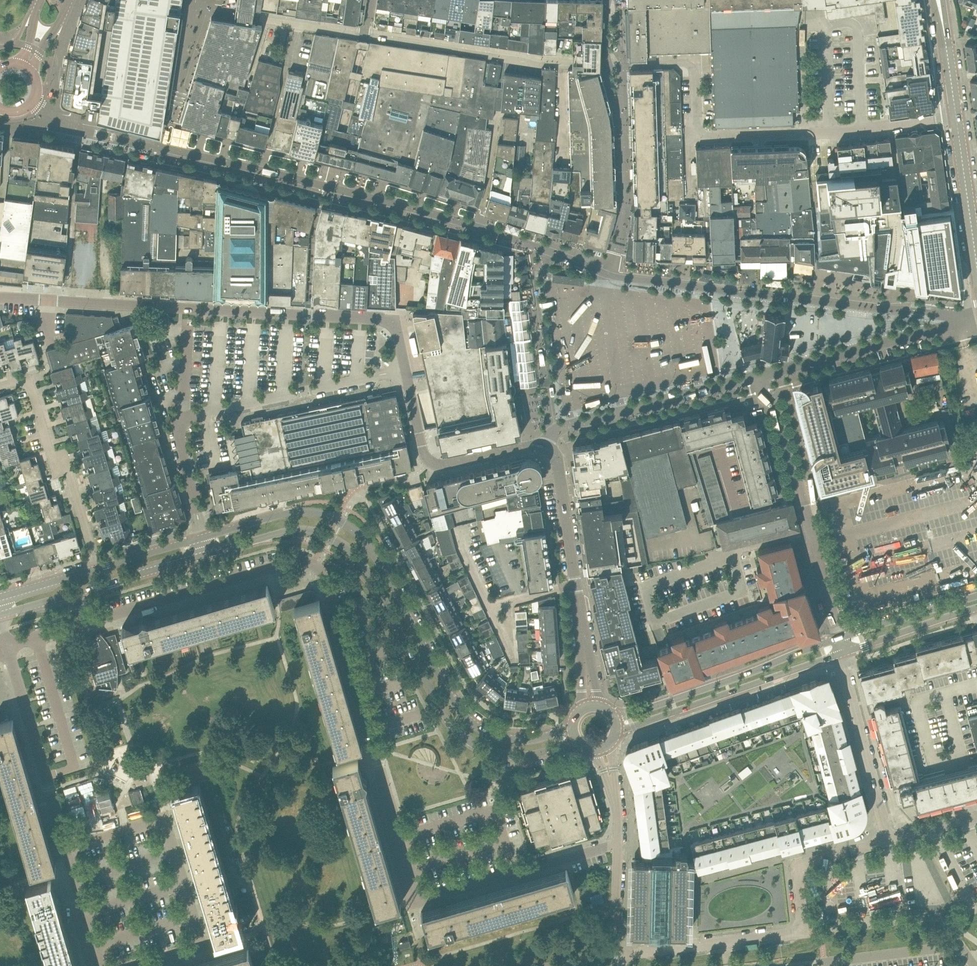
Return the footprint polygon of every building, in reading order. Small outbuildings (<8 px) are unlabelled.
[(89,0),(87,6),(85,12),(83,18),(81,24),(79,29),(77,36),(76,43),(74,49),(73,55),(72,61),(70,68),(70,71),(66,96),(80,98),(100,101),(97,118),(122,125),(121,126),(155,135),(158,122),(157,122),(162,104),(170,105),(183,19),(186,0),(89,0)] [(199,125),(215,131),(223,106),(218,105),(228,76),(240,80),(244,82),(262,25),(252,24),(253,18),(254,8),(256,0),(237,0),(235,8),(238,9),(237,16),(236,21),(211,17),(188,91),(191,92),(187,105),(184,104),(179,119),(199,125)] [(278,0),(256,0),(254,8),(277,11),(278,0)] [(296,14),(298,0),(278,0),(277,11),(296,14)] [(296,14),(320,18),(323,0),(298,0),(296,14)] [(320,18),(343,21),(346,0),(323,0),(320,18)] [(363,22),(367,0),(346,0),(343,21),(361,24),(363,22)] [(472,41),(478,0),(377,0),(373,24),(373,26),(472,41)] [(472,41),(489,43),(493,0),(478,0),(472,41)] [(489,43),(507,46),(511,0),(493,0),(489,43)] [(507,46),(543,51),(546,0),(511,0),(507,46)] [(558,1),(558,0),(546,0),(543,51),(556,52),(557,36),(558,1)] [(572,36),(601,36),(601,26),(594,26),(594,21),(602,21),(602,0),(558,0),(558,1),(557,36),(572,37),(572,36)] [(647,59),(647,58),(656,58),(655,52),(701,51),(701,52),(708,52),(708,51),(711,51),(709,0),(626,0),(627,1),(628,10),(625,11),(626,54),(629,59),(631,59),(646,58),(646,59),(647,59)] [(711,51),(714,127),(794,124),(793,110),(799,110),(798,73),(797,51),(791,51),(791,35),(797,35),(796,20),(795,4),(805,4),(805,3),(802,3),(802,0),(709,0),(711,51)] [(802,3),(805,3),(805,4),(815,3),(824,3),(825,3),(827,17),(830,19),(844,16),(875,12),(876,22),(885,21),(883,1),(840,6),(839,0),(841,0),(802,0),(802,3)] [(900,33),(878,35),(879,45),(920,40),(925,39),(919,0),(895,0),(900,33)] [(339,37),(315,33),(310,55),(305,77),(304,85),(297,117),(289,150),(312,156),(314,157),(326,110),(329,98),(326,97),(339,37)] [(592,69),(600,70),(600,63),(601,57),(601,36),(572,36),(572,37),(573,56),(572,62),(572,68),(592,69)] [(355,102),(353,101),(352,108),(353,109),(348,131),(346,131),(343,141),(340,141),(336,140),(338,129),(336,128),(340,114),(342,106),(343,106),(345,99),(343,99),(349,76),(350,76),(352,70),(351,69),(356,47),(358,47),(359,40),(339,37),(326,97),(329,98),(326,110),(314,157),(321,158),(335,162),(341,163),(346,164),(353,166),(364,123),(365,116),(373,117),(379,83),(459,96),(463,71),(465,56),(368,41),(366,48),(368,48),(366,56),(362,72),(361,72),(359,79),(360,79),(355,102)] [(925,39),(920,40),(879,45),(883,75),(929,69),(928,59),(927,48),(926,49),(925,39)] [(975,43),(965,45),(967,57),(970,57),(976,56),(976,43),(975,43)] [(393,177),(407,181),(413,165),(429,104),(445,107),(460,111),(487,117),(493,118),(494,108),(496,96),(497,86),(482,84),(486,59),(465,56),(463,71),(459,96),(379,83),(373,117),(365,116),(364,123),(353,166),(372,171),(373,168),(394,174),(393,177)] [(969,70),(971,70),(976,69),(976,71),(976,56),(970,57),(967,57),(969,70)] [(246,97),(235,136),(265,144),(280,89),(279,77),(282,65),(258,59),(249,89),(246,97)] [(486,80),(498,82),(501,64),(489,62),(486,80)] [(542,68),(541,77),(539,112),(539,119),(537,119),(537,120),(532,177),(530,204),(524,224),(544,230),(548,212),(550,198),(553,167),(555,140),(557,119),(554,119),(555,68),(542,68)] [(571,171),(570,193),(571,193),(570,204),(575,205),(582,205),(589,205),(589,202),(616,208),(616,202),(616,191),(615,180),(615,169),(615,164),(614,152),(614,144),(614,136),(614,130),(614,125),(613,119),(612,112),(610,107),(609,102),(607,96),(606,91),(604,86),(603,80),(602,75),(600,70),(592,69),(572,68),(572,69),(568,69),(568,79),(569,118),(570,148),(571,168),(571,171)] [(672,68),(630,70),(631,122),(633,162),(634,197),(634,211),(668,212),(667,199),(684,199),(680,76),(672,68)] [(883,75),(889,117),(935,110),(929,69),(883,75)] [(289,71),(281,101),(277,119),(273,136),(271,146),(289,150),(297,117),(304,85),(301,84),(303,74),(289,71)] [(497,86),(496,96),(502,97),(501,109),(519,110),(526,111),(531,112),(539,112),(541,77),(505,72),(503,87),(497,86)] [(228,76),(218,105),(223,106),(215,131),(225,133),(237,92),(239,85),(240,80),(228,76)] [(239,85),(237,92),(225,133),(235,136),(246,97),(249,89),(239,85)] [(435,153),(445,107),(429,104),(413,165),(407,181),(423,186),(435,153)] [(460,111),(445,107),(435,153),(423,186),(438,191),(444,173),(450,158),(460,111)] [(438,191),(478,205),(482,193),(484,185),(486,168),(491,129),(486,128),(487,117),(460,111),(450,158),(444,173),(438,191)] [(526,111),(526,117),(530,117),(530,120),(537,120),(537,119),(539,119),(539,112),(531,112),(526,111)] [(513,158),(514,158),(515,144),(518,119),(505,117),(504,126),(507,126),(505,143),(497,142),(489,195),(484,212),(506,219),(511,203),(511,188),(511,178),(513,158)] [(922,133),(922,132),(907,134),(908,135),(895,136),(904,202),(912,201),(912,203),(920,202),(921,209),(948,207),(948,204),(949,204),(947,190),(946,190),(941,157),(942,157),(940,143),(939,143),(938,134),(935,131),(922,133)] [(9,165),(7,177),(36,181),(41,141),(28,140),(12,138),(12,139),(11,147),(9,165)] [(827,158),(828,172),(839,171),(852,170),(865,168),(879,167),(880,167),(893,166),(890,138),(876,140),(876,141),(863,142),(850,143),(850,144),(837,145),(838,160),(834,160),(833,158),(827,158)] [(74,148),(41,141),(36,181),(35,191),(34,197),(31,217),(67,221),(69,201),(70,192),(67,191),(67,188),(69,188),(70,179),(74,148)] [(514,158),(524,159),(525,145),(515,144),(514,158)] [(712,250),(712,260),(714,260),(719,260),(720,260),(733,259),(733,260),(735,260),(734,235),(734,214),(733,201),(718,201),(717,185),(732,185),(731,183),(730,148),(730,147),(730,145),(696,147),(697,180),(692,180),(692,198),(698,198),(698,215),(710,215),(712,250)] [(796,145),(730,147),(730,148),(731,154),(731,159),(732,178),(732,181),(738,181),(773,178),(772,174),(808,170),(807,161),(806,155),(806,153),(806,151),(805,150),(804,148),(802,147),(801,146),(799,146),(798,145),(796,145)] [(125,160),(82,150),(81,150),(81,151),(80,151),(80,152),(77,174),(77,175),(76,175),(75,224),(70,286),(120,288),(124,193),(121,193),(125,160)] [(124,183),(122,232),(120,293),(134,293),(134,290),(143,290),(143,293),(151,294),(152,294),(152,291),(161,291),(161,294),(176,295),(178,264),(176,264),(178,231),(158,230),(157,266),(152,266),(148,266),(150,237),(141,237),(143,192),(147,192),(152,192),(152,190),(156,166),(152,165),(128,160),(125,183),(124,183)] [(158,230),(178,231),(178,221),(179,171),(162,168),(162,167),(156,166),(152,190),(152,192),(150,230),(158,230)] [(553,167),(550,198),(548,212),(544,230),(560,234),(563,215),(567,216),(568,209),(569,204),(570,193),(571,171),(571,168),(553,167)] [(821,263),(856,268),(856,269),(861,275),(860,275),(859,275),(859,276),(859,277),(859,278),(860,278),(895,283),(895,282),(903,230),(901,215),(900,200),(897,177),(881,179),(880,167),(879,167),(852,170),(828,172),(816,173),(819,208),(821,263)] [(192,174),(179,171),(178,221),(191,224),(192,174)] [(773,178),(755,180),(755,190),(756,212),(756,217),(756,228),(763,229),(762,235),(760,236),(761,259),(790,258),(789,235),(792,235),(790,209),(811,207),(808,171),(772,174),(773,178)] [(205,176),(192,174),(191,224),(190,234),(184,234),(183,248),(190,248),(190,245),(203,245),(204,227),(204,211),(204,185),(205,176)] [(205,176),(204,185),(204,211),(204,227),(203,245),(216,244),(217,229),(218,179),(205,176)] [(520,179),(511,178),(511,188),(511,203),(506,219),(524,224),(530,204),(532,177),(520,176),(520,179)] [(275,195),(236,184),(218,179),(217,229),(216,244),(215,261),(213,297),(214,297),(257,300),(270,301),(269,217),(275,195)] [(750,204),(738,205),(738,190),(732,191),(733,201),(734,214),(739,215),(750,214),(750,204)] [(295,223),(300,202),(275,195),(269,217),(270,301),(290,302),(291,290),(292,278),(292,267),(293,255),(294,244),(295,223)] [(912,203),(912,201),(904,202),(904,204),(903,204),(904,215),(901,215),(903,230),(895,281),(914,284),(914,286),(926,287),(926,285),(964,284),(953,207),(949,207),(949,206),(948,207),(921,209),(920,202),(912,203)] [(295,223),(294,244),(309,245),(309,237),(310,228),(315,206),(300,202),(295,223)] [(616,208),(589,202),(589,205),(589,215),(587,224),(583,241),(605,247),(616,208)] [(672,246),(671,259),(706,260),(705,250),(704,219),(695,219),(696,203),(679,202),(679,218),(672,218),(672,234),(672,246)] [(790,258),(790,266),(813,270),(815,262),(813,227),(811,207),(790,209),(792,235),(789,235),(790,258)] [(346,213),(321,208),(316,229),(311,303),(338,305),(340,280),(341,260),(342,235),(346,213)] [(567,216),(563,215),(560,234),(577,239),(580,230),(583,213),(568,209),(567,216)] [(668,212),(634,211),(633,256),(660,257),(659,259),(671,259),(671,255),(672,246),(672,234),(672,218),(672,212),(668,212)] [(338,305),(352,305),(356,226),(358,215),(346,213),(342,235),(341,260),(340,280),(338,305)] [(356,226),(352,305),(366,306),(369,254),(369,241),(371,218),(358,215),(356,226)] [(751,259),(752,259),(758,258),(758,259),(760,259),(761,259),(760,236),(762,235),(763,229),(756,228),(756,217),(741,217),(741,226),(739,226),(739,237),(740,237),(740,259),(743,259),(748,259),(749,259),(751,259)] [(366,306),(396,308),(395,279),(396,279),(395,255),(389,254),(391,249),(392,244),(396,223),(371,218),(369,241),(369,254),(366,306)] [(402,224),(396,223),(392,244),(391,249),(389,254),(395,255),(396,279),(399,280),(399,282),(404,282),(406,264),(411,265),(411,254),(415,254),(413,247),(417,232),(418,228),(405,225),(402,224)] [(418,228),(417,232),(413,247),(415,253),(415,254),(422,257),(418,270),(429,273),(430,273),(432,253),(431,253),(430,252),(431,249),(428,248),(432,232),(418,228)] [(23,274),(24,270),(27,247),(28,240),(29,229),(25,229),(23,247),(0,251),(0,277),(23,274)] [(426,305),(436,306),(438,288),(440,269),(444,254),(447,240),(448,236),(437,233),(433,251),(432,251),(432,253),(430,273),(426,305)] [(459,239),(448,236),(447,240),(444,254),(440,269),(438,288),(436,306),(444,307),(445,299),(446,297),(451,276),(457,256),(455,256),(459,239)] [(451,276),(446,297),(448,297),(447,308),(465,309),(466,302),(472,255),(472,254),(474,246),(475,243),(461,239),(459,249),(457,256),(451,276)] [(475,243),(474,246),(472,255),(466,302),(486,303),(503,304),(503,300),(503,252),(501,248),(475,243)] [(294,244),(293,255),(308,256),(309,245),(294,244)] [(66,252),(43,249),(27,247),(24,270),(23,274),(63,279),(66,252)] [(293,255),(292,267),(307,268),(308,256),(293,255)] [(178,264),(176,295),(213,297),(215,261),(193,260),(193,258),(192,256),(189,256),(187,258),(186,265),(178,264)] [(292,267),(292,278),(307,279),(307,268),(292,267)] [(292,278),(291,290),(306,291),(307,279),(292,278)] [(291,290),(290,302),(305,303),(306,291),(291,290)] [(511,314),(511,310),(510,310),(511,302),(504,302),(504,301),(503,300),(503,304),(486,303),(466,302),(465,309),(464,312),(467,312),(467,318),(477,317),(478,313),(489,313),(489,317),(510,315),(510,314),(511,314)] [(422,311),(413,313),(420,349),(421,348),(437,426),(441,446),(442,451),(521,434),(517,414),(513,394),(509,395),(509,392),(510,392),(510,391),(511,391),(511,390),(511,389),(511,388),(511,387),(510,387),(510,386),(509,386),(508,386),(507,383),(511,382),(511,381),(519,380),(514,341),(466,347),(464,337),(462,313),(446,312),(431,311),(422,311)] [(68,343),(89,337),(116,329),(112,317),(112,315),(82,314),(66,313),(65,331),(68,343)] [(743,358),(760,353),(788,356),(790,342),(784,341),(785,334),(782,333),(784,315),(765,313),(763,326),(760,326),(758,341),(740,346),(743,358)] [(468,320),(470,332),(467,332),(468,337),(464,337),(466,347),(514,341),(511,315),(510,315),(489,317),(468,320)] [(116,329),(121,327),(118,316),(112,317),(116,329)] [(848,332),(852,332),(852,324),(856,323),(856,318),(847,318),(848,332)] [(864,331),(874,331),(874,318),(864,318),(864,331)] [(115,404),(147,395),(136,359),(145,356),(135,323),(127,326),(121,327),(116,329),(89,337),(68,343),(46,350),(52,370),(72,364),(101,356),(115,404)] [(23,342),(21,336),(14,338),(16,345),(20,357),(26,355),(27,358),(26,359),(27,361),(28,361),(28,363),(39,360),(33,339),(23,342)] [(0,342),(0,355),(2,362),(9,360),(10,363),(9,364),(10,366),(11,368),(22,365),(20,357),(16,345),(6,347),(4,341),(0,342)] [(939,368),(938,361),(936,353),(936,351),(924,354),(927,371),(939,368)] [(927,371),(924,354),(911,356),(915,373),(927,371)] [(870,369),(829,379),(829,381),(821,385),(821,382),(809,385),(809,388),(796,395),(812,454),(810,455),(810,457),(810,458),(811,456),(812,454),(814,464),(814,465),(813,466),(813,467),(813,469),(813,470),(813,471),(813,472),(814,474),(814,476),(815,477),(816,478),(817,480),(818,481),(819,482),(820,485),(824,484),(825,485),(826,485),(828,486),(829,486),(831,486),(833,485),(834,485),(836,485),(837,484),(839,483),(840,482),(841,481),(842,481),(843,480),(849,478),(848,479),(847,481),(848,481),(849,480),(850,478),(870,472),(870,470),(875,469),(875,471),(895,465),(894,462),(904,459),(905,463),(948,452),(945,441),(948,440),(943,422),(938,424),(937,420),(902,430),(894,398),(908,394),(907,390),(913,389),(908,370),(904,371),(901,360),(879,366),(880,370),(871,372),(870,369)] [(57,381),(60,381),(60,380),(62,379),(64,385),(77,382),(83,380),(81,372),(75,374),(72,364),(52,370),(55,381),(57,380),(57,381)] [(62,399),(65,398),(65,397),(67,396),(69,403),(82,399),(88,398),(86,390),(80,391),(77,382),(64,385),(57,387),(60,398),(62,398),(62,399)] [(6,418),(8,418),(18,415),(12,393),(10,394),(0,397),(0,420),(6,418)] [(412,466),(406,441),(396,393),(382,396),(381,393),(241,422),(243,433),(235,435),(242,468),(210,475),(217,508),(332,483),(331,483),(336,482),(336,483),(345,481),(345,480),(349,479),(349,480),(412,466)] [(149,394),(147,395),(115,404),(118,415),(121,415),(123,421),(155,412),(149,394)] [(68,416),(70,415),(70,414),(72,414),(74,420),(87,416),(87,417),(93,415),(91,407),(85,409),(82,399),(69,403),(62,405),(65,415),(67,415),(68,416)] [(679,419),(680,420),(688,453),(692,452),(713,447),(711,438),(738,431),(757,501),(776,496),(775,495),(774,491),(778,490),(773,474),(770,475),(768,467),(771,466),(767,450),(764,451),(761,443),(765,442),(761,425),(757,426),(756,422),(746,424),(743,413),(737,415),(736,413),(731,414),(729,406),(708,411),(709,415),(701,417),(700,413),(679,419)] [(161,432),(155,412),(123,421),(129,441),(134,459),(160,451),(163,450),(158,432),(161,432)] [(73,433),(75,433),(75,431),(77,431),(79,438),(98,432),(96,424),(90,426),(87,417),(87,416),(74,420),(67,422),(70,433),(72,432),(73,433)] [(12,439),(14,439),(8,418),(6,418),(0,420),(0,443),(12,439)] [(688,453),(680,420),(678,421),(678,420),(622,434),(633,476),(647,536),(686,525),(676,487),(697,482),(696,478),(694,474),(693,470),(692,466),(691,461),(690,457),(688,453)] [(84,449),(87,448),(87,447),(89,446),(91,452),(104,448),(104,449),(110,448),(108,440),(102,441),(99,432),(98,432),(79,438),(82,448),(84,448),(84,449)] [(577,494),(600,490),(599,481),(633,476),(622,434),(600,440),(600,442),(593,444),(593,442),(573,445),(576,467),(573,468),(577,494)] [(12,439),(0,443),(0,452),(3,464),(20,459),(14,439),(12,439)] [(107,458),(104,449),(104,448),(91,452),(84,454),(89,472),(96,470),(110,466),(115,465),(113,457),(107,458)] [(163,450),(160,451),(134,459),(141,483),(143,491),(162,485),(172,482),(163,450)] [(20,459),(21,463),(23,472),(21,473),(19,477),(20,482),(23,481),(26,481),(32,479),(40,476),(42,476),(36,454),(34,455),(20,459)] [(543,482),(540,464),(530,457),(423,485),(429,511),(528,486),(528,487),(536,485),(536,484),(543,482)] [(110,466),(96,470),(89,472),(94,489),(100,487),(114,484),(121,482),(119,474),(112,476),(110,466)] [(702,473),(704,479),(716,475),(715,469),(709,471),(702,473)] [(706,485),(712,484),(718,482),(716,475),(704,479),(706,485)] [(32,479),(26,481),(32,501),(40,499),(48,496),(47,490),(48,490),(46,482),(44,482),(42,476),(40,476),(32,479)] [(162,485),(143,491),(147,504),(143,506),(150,530),(186,519),(175,481),(172,482),(162,485)] [(114,484),(100,487),(94,489),(99,506),(115,502),(125,499),(123,491),(117,493),(114,484)] [(418,498),(425,496),(422,484),(415,486),(418,498)] [(529,509),(541,507),(540,503),(537,485),(536,485),(528,487),(522,488),(519,489),(508,492),(481,499),(471,502),(472,509),(476,508),(478,520),(482,519),(495,515),(494,509),(506,507),(506,509),(509,508),(529,505),(529,509)] [(707,489),(709,495),(721,491),(719,485),(713,487),(707,489)] [(412,500),(418,498),(415,486),(408,488),(411,498),(412,500)] [(588,572),(621,567),(627,567),(627,561),(626,556),(622,528),(622,524),(621,518),(620,513),(611,514),(603,515),(601,502),(600,490),(577,494),(580,518),(588,572)] [(711,501),(717,499),(723,497),(721,491),(709,495),(711,501)] [(56,494),(48,496),(40,499),(45,520),(49,519),(62,515),(61,510),(63,509),(61,500),(58,501),(56,494)] [(384,507),(387,513),(389,512),(402,505),(401,504),(397,495),(391,498),(390,495),(379,499),(383,508),(384,507)] [(712,504),(714,511),(726,507),(724,501),(718,502),(712,504)] [(723,547),(781,532),(799,528),(792,501),(791,502),(792,503),(717,522),(723,547)] [(101,519),(103,518),(103,517),(105,516),(107,523),(121,519),(126,518),(124,510),(118,512),(115,502),(99,506),(95,507),(99,518),(101,518),(101,519)] [(389,512),(387,513),(392,523),(394,522),(407,515),(413,512),(408,502),(402,505),(389,512)] [(494,509),(495,515),(482,519),(488,543),(499,539),(499,536),(521,533),(526,533),(526,528),(544,526),(541,507),(529,509),(529,505),(509,508),(509,511),(507,512),(506,509),(506,507),(494,509)] [(431,512),(436,530),(455,526),(450,507),(431,512)] [(726,507),(714,511),(716,517),(728,513),(726,507)] [(49,519),(54,534),(58,533),(55,524),(62,522),(72,519),(72,518),(70,513),(62,515),(49,519)] [(412,525),(407,515),(394,522),(392,523),(397,533),(412,525)] [(41,521),(43,532),(38,534),(40,544),(34,546),(38,561),(39,562),(60,556),(49,519),(45,520),(41,521)] [(108,534),(110,534),(112,541),(132,535),(129,527),(123,529),(121,519),(107,523),(101,525),(104,535),(106,535),(106,536),(108,535),(108,534)] [(412,525),(397,533),(402,543),(418,535),(412,525)] [(438,537),(452,533),(450,527),(436,531),(438,537)] [(55,539),(60,556),(81,550),(76,533),(75,531),(75,530),(65,533),(63,534),(63,536),(55,539)] [(526,533),(521,533),(529,587),(553,583),(551,570),(550,570),(549,561),(547,550),(547,548),(546,541),(544,530),(526,533)] [(6,532),(0,533),(0,556),(5,555),(12,552),(21,550),(20,548),(12,551),(6,532)] [(438,537),(439,542),(453,539),(452,533),(438,537)] [(420,539),(413,542),(404,547),(410,557),(412,556),(425,549),(420,539)] [(453,539),(439,542),(440,545),(441,548),(455,545),(453,539)] [(763,567),(753,569),(762,601),(666,635),(669,644),(658,649),(666,673),(665,673),(665,674),(666,673),(670,683),(703,671),(702,668),(798,634),(799,636),(819,629),(807,595),(806,595),(806,596),(804,596),(801,587),(803,586),(804,586),(803,585),(802,585),(791,541),(758,550),(763,567)] [(457,550),(455,545),(441,548),(443,553),(445,553),(447,553),(457,550)] [(21,550),(12,552),(5,555),(10,570),(38,561),(34,546),(21,550)] [(425,549),(412,556),(410,557),(415,567),(417,565),(430,559),(434,557),(429,547),(425,549)] [(460,557),(457,550),(447,553),(445,553),(450,562),(460,557)] [(463,564),(460,557),(450,562),(452,568),(463,564)] [(435,568),(430,559),(417,565),(415,567),(420,577),(435,568)] [(630,603),(621,567),(588,572),(596,605),(593,606),(602,641),(599,641),(609,678),(617,675),(620,689),(642,683),(641,680),(661,675),(657,657),(642,661),(627,604),(630,603)] [(435,568),(420,577),(425,587),(440,579),(435,568)] [(450,584),(453,590),(460,586),(471,581),(468,575),(457,579),(458,580),(450,584)] [(474,587),(471,581),(460,586),(463,592),(474,587)] [(453,590),(450,584),(445,587),(443,583),(436,586),(427,591),(432,601),(435,599),(448,593),(453,590)] [(275,609),(272,601),(267,584),(122,627),(129,652),(275,609)] [(453,602),(448,593),(435,599),(432,601),(437,610),(440,609),(453,602)] [(480,601),(477,595),(468,599),(467,599),(470,606),(480,601)] [(552,596),(542,599),(538,600),(539,616),(556,615),(555,598),(552,599),(552,596)] [(295,606),(337,752),(362,745),(319,599),(315,600),(315,601),(309,602),(304,604),(298,605),(295,606)] [(483,607),(480,601),(470,606),(473,612),(483,607)] [(458,612),(453,602),(440,609),(437,610),(442,620),(458,612)] [(527,617),(527,610),(515,611),(516,618),(527,617)] [(458,612),(442,620),(448,630),(463,622),(458,612)] [(557,626),(556,615),(539,616),(540,627),(557,626)] [(492,626),(489,620),(480,624),(478,624),(481,631),(492,626)] [(471,636),(465,626),(459,630),(450,634),(455,644),(457,643),(471,636)] [(495,633),(492,626),(481,631),(484,637),(495,633)] [(558,637),(557,626),(540,627),(541,638),(558,637)] [(99,643),(85,648),(89,661),(84,662),(87,671),(92,670),(95,683),(101,681),(103,690),(111,687),(111,688),(116,688),(117,686),(118,680),(118,673),(126,670),(123,660),(115,632),(104,636),(102,634),(100,632),(96,635),(97,635),(99,643)] [(529,639),(528,632),(517,633),(517,640),(529,639)] [(968,769),(969,770),(947,775),(946,776),(946,774),(911,784),(910,779),(916,777),(897,706),(886,709),(883,701),(885,698),(886,698),(890,692),(891,692),(894,695),(899,690),(902,689),(901,684),(924,678),(923,673),(976,659),(976,650),(972,632),(956,636),(956,635),(944,638),(945,639),(933,642),(933,641),(921,644),(922,645),(915,647),(916,652),(911,653),(910,652),(899,655),(899,656),(893,658),(894,663),(889,664),(888,663),(877,666),(877,667),(865,670),(865,669),(859,671),(866,698),(871,697),(875,712),(878,717),(873,720),(872,720),(875,731),(876,731),(879,743),(878,743),(881,754),(882,754),(885,766),(884,766),(887,778),(888,777),(890,784),(897,782),(901,798),(913,795),(917,810),(924,808),(924,809),(935,806),(935,805),(947,802),(947,803),(954,802),(953,800),(975,795),(975,796),(976,795),(976,766),(968,769)] [(476,646),(471,636),(457,643),(455,644),(460,654),(463,653),(476,646)] [(501,646),(496,636),(486,641),(490,651),(501,646)] [(558,648),(558,637),(541,638),(542,649),(558,648)] [(478,651),(476,646),(463,653),(460,654),(465,664),(467,663),(484,654),(482,649),(478,651)] [(504,652),(501,646),(490,651),(493,657),(504,652)] [(544,661),(555,660),(557,660),(559,660),(558,648),(542,649),(543,661),(544,661)] [(529,650),(518,651),(519,662),(530,661),(529,650)] [(484,654),(467,663),(465,664),(470,674),(472,673),(476,671),(489,664),(484,654)] [(556,674),(556,666),(544,667),(544,674),(556,674)] [(481,679),(476,671),(472,673),(478,682),(481,679)] [(485,691),(496,678),(488,671),(481,679),(478,682),(476,684),(485,691)] [(498,694),(505,685),(496,678),(485,691),(494,699),(495,697),(498,694)] [(740,707),(709,718),(710,720),(680,731),(680,730),(669,734),(669,735),(660,738),(659,736),(658,736),(658,737),(649,740),(649,739),(632,745),(630,746),(629,746),(628,747),(627,748),(626,749),(625,750),(625,751),(624,751),(624,752),(624,753),(624,754),(624,755),(624,756),(624,757),(625,760),(631,776),(632,776),(635,785),(634,786),(643,851),(643,859),(631,859),(630,932),(651,932),(651,927),(667,928),(667,933),(688,933),(690,867),(696,865),(697,869),(729,861),(729,862),(751,856),(750,855),(781,847),(781,848),(803,842),(802,841),(834,833),(833,831),(843,829),(844,831),(843,831),(843,832),(844,831),(846,831),(848,830),(851,830),(853,829),(854,828),(855,828),(856,827),(857,826),(858,825),(860,824),(860,823),(861,823),(862,821),(863,820),(863,819),(864,818),(864,817),(864,816),(865,815),(865,814),(865,813),(865,812),(865,811),(865,809),(865,807),(865,805),(864,803),(863,800),(863,798),(862,798),(862,799),(860,799),(858,789),(859,789),(852,764),(855,763),(853,758),(850,758),(849,755),(852,754),(851,748),(847,749),(846,745),(850,744),(848,738),(846,739),(839,713),(840,713),(837,702),(831,686),(830,683),(829,682),(829,681),(828,681),(828,680),(827,680),(826,679),(825,679),(825,678),(824,678),(823,678),(822,678),(821,678),(817,680),(817,679),(800,685),(801,685),(790,689),(791,691),(782,694),(771,698),(741,709),(740,707)] [(543,683),(533,686),(534,689),(533,690),(535,700),(536,705),(536,706),(548,704),(544,687),(543,683)] [(518,689),(515,706),(526,708),(526,706),(536,705),(535,700),(527,701),(529,691),(528,691),(529,687),(519,685),(518,689)] [(556,685),(546,687),(544,687),(548,704),(559,702),(556,685)] [(507,687),(505,698),(498,694),(495,697),(504,702),(504,704),(515,706),(518,689),(507,687)] [(965,705),(976,750),(976,702),(965,705)] [(13,719),(0,722),(0,767),(31,872),(56,864),(55,864),(13,719)] [(400,903),(358,759),(358,758),(333,765),(375,911),(400,904),(400,903)] [(587,777),(585,771),(570,775),(570,772),(534,783),(535,786),(520,790),(522,796),(519,797),(531,838),(534,837),(536,843),(551,838),(551,841),(569,836),(587,831),(586,828),(601,824),(599,818),(602,817),(599,805),(593,784),(590,776),(587,777)] [(197,786),(173,793),(172,793),(215,939),(240,932),(197,786)] [(574,893),(573,890),(567,868),(421,911),(428,936),(574,893)] [(50,965),(77,965),(51,878),(26,885),(50,965)] [(383,923),(377,925),(381,937),(387,935),(383,923)] [(409,939),(398,942),(401,949),(411,946),(409,939)] [(249,951),(248,948),(187,965),(254,965),(249,951)]
